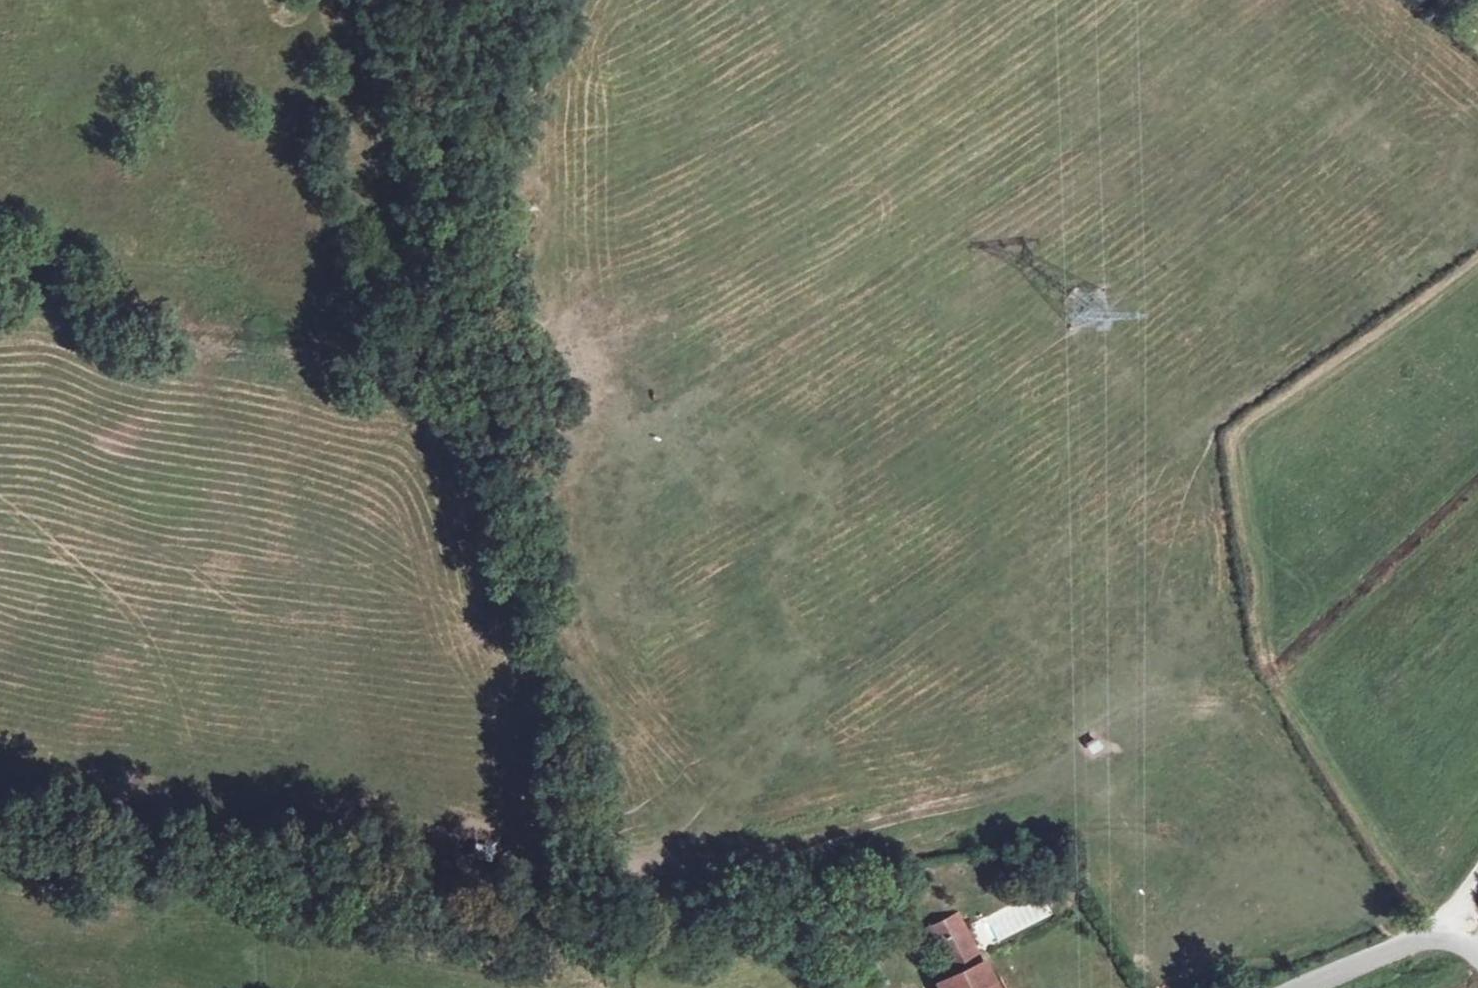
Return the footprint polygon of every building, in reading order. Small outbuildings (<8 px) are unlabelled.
[(931,923),(948,956),(975,944),(958,911),(942,914),(931,923)] [(975,944),(948,956),(957,977),(985,963),(975,944)] [(985,963),(957,977),(944,983),(946,987),(997,987),(985,963)]
